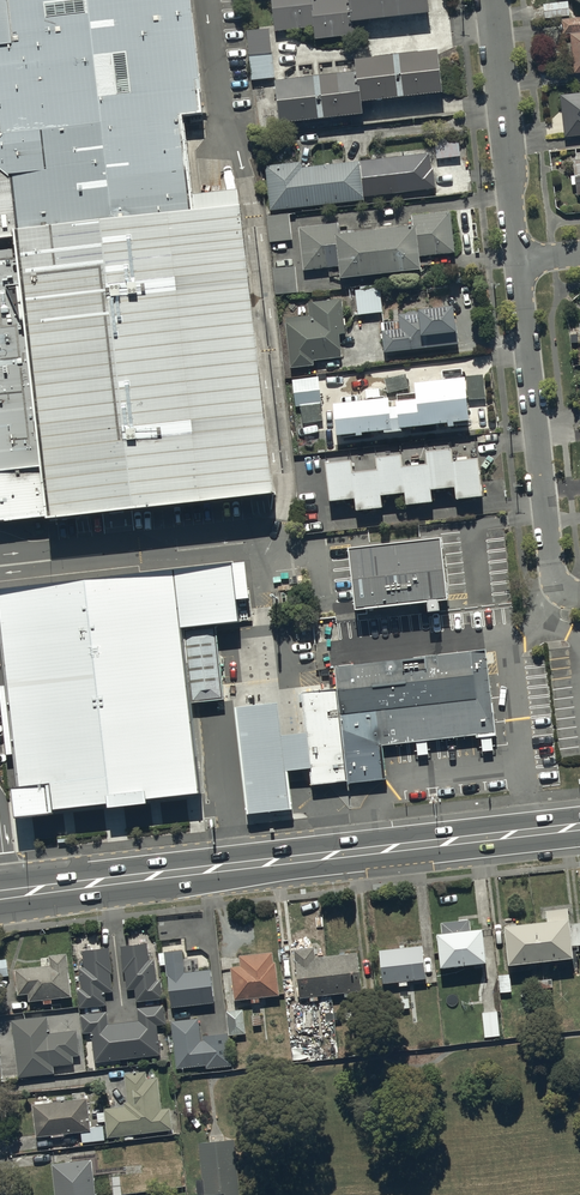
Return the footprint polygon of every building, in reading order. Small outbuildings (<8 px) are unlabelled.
[(2,539),(57,533),(60,551),(154,540),(285,525),(262,349),(245,206),(231,208),(199,212),(196,190),(195,185),(195,179),(189,131),(210,129),(206,105),(197,35),(192,0),(0,0),(0,521),(2,539)] [(275,38),(313,33),(314,45),(353,40),(352,30),(430,22),(427,0),(271,0),(275,38)] [(579,10),(579,0),(564,0),(579,10)] [(568,5),(544,7),(545,23),(569,21),(568,5)] [(573,78),(579,78),(579,21),(560,23),(562,39),(569,38),(573,78)] [(364,117),(363,104),(442,96),(437,53),(356,62),(357,73),(275,83),(280,124),(364,117)] [(248,56),(251,83),(274,81),(272,54),(248,56)] [(559,98),(563,141),(579,139),(579,96),(559,98)] [(576,158),(577,164),(572,165),(576,199),(579,199),(579,157),(576,158)] [(301,167),(265,170),(270,215),(364,205),(363,202),(436,194),(433,174),(431,174),(430,159),(301,172),(301,167)] [(267,219),(269,246),(291,244),(289,217),(267,219)] [(339,228),(299,232),(303,274),(338,271),(340,286),(421,278),(419,261),(455,258),(451,217),(410,221),(411,235),(340,242),(339,228)] [(294,270),(274,272),(276,298),(296,297),(294,270)] [(380,292),(355,295),(357,320),(382,317),(380,292)] [(342,304),(308,306),(309,320),(285,322),(289,372),(314,370),(313,365),(341,362),(339,339),(344,338),(344,330),(346,330),(345,323),(343,323),(342,304)] [(380,322),(382,352),(457,344),(455,325),(454,325),(453,312),(419,315),(419,312),(396,314),(397,320),(380,322)] [(406,377),(384,382),(388,398),(410,392),(406,377)] [(484,378),(465,380),(468,404),(487,402),(484,378)] [(337,445),(356,443),(356,446),(362,445),(362,442),(384,440),(384,443),(402,441),(401,438),(447,433),(448,437),(454,436),(453,432),(468,430),(464,387),(414,393),(416,409),(396,411),(396,415),(390,416),(389,407),(384,408),(384,403),(365,405),(366,410),(332,413),(337,445)] [(354,501),(355,514),(383,511),(382,498),(405,496),(406,508),(432,505),(430,493),(454,490),(455,503),(483,500),(479,461),(454,464),(452,451),(425,454),(427,467),(403,470),(401,457),(375,460),(377,472),(353,475),(351,463),(324,466),(329,504),(354,501)] [(351,549),(357,610),(447,600),(440,538),(351,549)] [(235,581),(237,597),(250,596),(246,559),(232,561),(235,581)] [(0,587),(0,616),(21,810),(199,791),(188,701),(179,624),(213,620),(239,617),(237,597),(235,581),(232,561),(0,587)] [(213,620),(179,624),(188,701),(224,696),(213,620)] [(377,709),(381,742),(476,732),(476,738),(482,737),(483,751),(494,749),(493,738),(500,737),(490,644),(331,662),(333,687),(336,714),(377,709)] [(336,714),(333,687),(304,690),(308,728),(283,731),(279,700),(236,705),(248,811),(293,806),(289,769),(313,766),(314,782),(344,779),(336,714)] [(377,709),(336,714),(344,779),(384,776),(381,742),(377,709)] [(537,922),(541,961),(574,957),(568,908),(546,910),(547,921),(537,922)] [(441,968),(487,962),(483,928),(471,929),(470,919),(441,922),(442,932),(437,933),(441,968)] [(504,926),(509,965),(541,961),(537,922),(504,926)] [(579,945),(579,922),(570,923),(573,946),(579,945)] [(148,943),(120,946),(123,971),(125,971),(127,989),(135,989),(136,1001),(163,998),(161,979),(157,979),(155,958),(149,959),(148,943)] [(423,945),(380,950),(383,983),(399,982),(400,986),(408,985),(407,981),(426,979),(423,945)] [(331,994),(327,955),(316,957),(315,946),(294,949),(300,998),(310,996),(310,1001),(318,1000),(318,996),(331,994)] [(113,973),(110,947),(82,950),(84,967),(79,967),(81,988),(78,988),(80,1008),(107,1005),(105,992),(113,991),(111,973),(113,973)] [(185,971),(183,949),(164,951),(165,952),(159,953),(160,965),(166,964),(167,975),(168,975),(171,1007),(215,1002),(211,969),(185,971)] [(274,961),(273,951),(239,955),(240,965),(231,966),(234,1000),(251,998),(252,1003),(260,1002),(260,997),(280,995),(276,961),(274,961)] [(41,965),(15,968),(18,994),(28,993),(29,1001),(44,999),(44,1004),(52,1003),(52,998),(72,996),(67,952),(49,954),(49,957),(40,958),(41,965)] [(362,991),(358,952),(327,955),(331,994),(344,993),(345,997),(353,996),(352,992),(362,991)] [(7,958),(0,959),(0,976),(9,975),(7,958)] [(500,993),(512,992),(510,974),(499,975),(500,993)] [(544,988),(553,987),(552,979),(543,980),(544,988)] [(536,989),(544,988),(543,980),(535,980),(536,989)] [(401,1009),(410,1008),(409,998),(400,999),(401,1009)] [(138,1020),(124,1022),(128,1059),(161,1055),(157,1025),(166,1024),(164,1004),(137,1007),(138,1020)] [(246,1033),(244,1009),(226,1011),(229,1035),(246,1033)] [(94,1062),(128,1059),(124,1022),(109,1023),(108,1011),(81,1014),(83,1033),(91,1032),(94,1062)] [(498,1011),(482,1013),(485,1037),(500,1035),(498,1011)] [(48,1015),(11,1020),(18,1077),(55,1073),(54,1066),(74,1063),(73,1056),(80,1055),(77,1030),(50,1033),(48,1015)] [(199,1018),(171,1021),(176,1068),(206,1065),(206,1068),(232,1066),(228,1033),(203,1036),(203,1040),(202,1040),(199,1018)] [(134,1134),(173,1130),(170,1108),(162,1109),(158,1077),(147,1078),(146,1071),(124,1073),(128,1101),(124,1101),(124,1106),(104,1108),(105,1112),(97,1113),(98,1122),(105,1121),(107,1138),(124,1136),(124,1140),(134,1139),(134,1134)] [(35,1103),(33,1103),(36,1137),(52,1135),(52,1137),(64,1136),(64,1134),(81,1132),(82,1142),(105,1140),(104,1126),(91,1127),(88,1097),(86,1097),(86,1091),(73,1093),(73,1099),(53,1101),(53,1099),(35,1101),(35,1103)] [(235,1139),(216,1141),(200,1143),(204,1180),(196,1180),(198,1194),(241,1194),(235,1139)] [(52,1163),(55,1194),(96,1194),(92,1159),(52,1163)]
